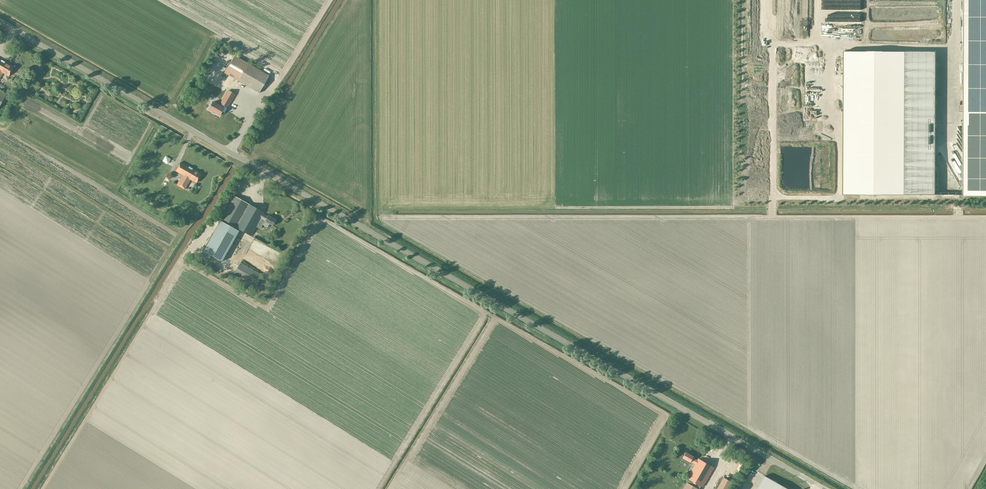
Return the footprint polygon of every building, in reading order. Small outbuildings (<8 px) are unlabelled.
[(962,195),(985,195),(985,0),(962,0),(962,195)] [(934,52),(843,51),(842,194),(933,195),(934,52)] [(224,73),(259,93),(269,76),(234,56),(224,73)] [(13,67),(0,60),(0,77),(2,73),(8,76),(13,67)] [(212,102),(208,109),(219,115),(223,108),(224,106),(227,107),(234,94),(228,91),(220,104),(221,104),(220,106),(212,102)] [(167,164),(170,159),(165,156),(162,161),(167,164)] [(196,183),(201,174),(180,162),(175,171),(182,175),(176,185),(184,189),(190,179),(196,183)] [(235,227),(248,204),(234,196),(220,219),(229,224),(233,226),(235,227)] [(269,224),(272,226),(275,220),(267,215),(267,216),(263,214),(263,213),(248,204),(235,227),(250,236),(261,218),(265,220),(262,225),(267,227),(269,224)] [(219,221),(203,251),(221,261),(238,231),(232,227),(233,226),(229,224),(228,225),(219,221)] [(240,262),(233,274),(255,287),(262,275),(240,262)] [(699,488),(701,486),(703,487),(713,467),(698,458),(697,460),(693,457),(693,456),(685,452),(682,458),(690,462),(691,461),(695,464),(687,478),(689,479),(687,482),(699,488)] [(733,483),(723,477),(716,488),(729,488),(733,483)] [(768,478),(762,488),(788,488),(768,478)]
